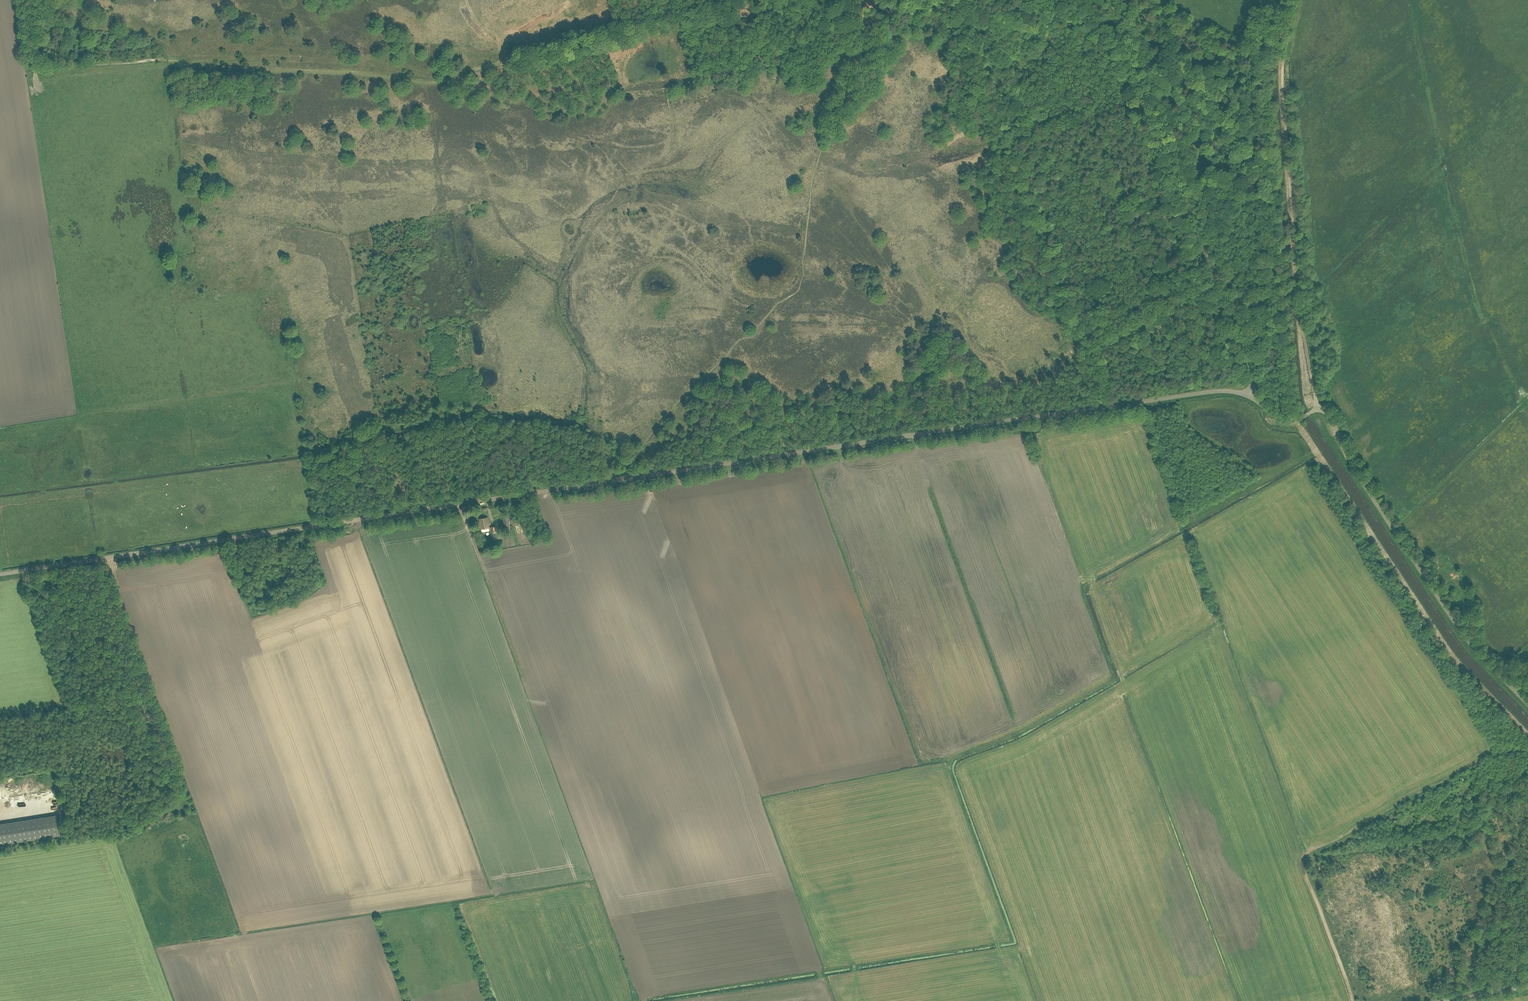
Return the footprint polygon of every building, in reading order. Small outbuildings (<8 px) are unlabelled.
[(489,527),(488,517),(479,518),(481,529),(481,532),(489,531),(489,528),(489,527)] [(60,814),(0,824),(0,845),(63,835),(60,814)]
